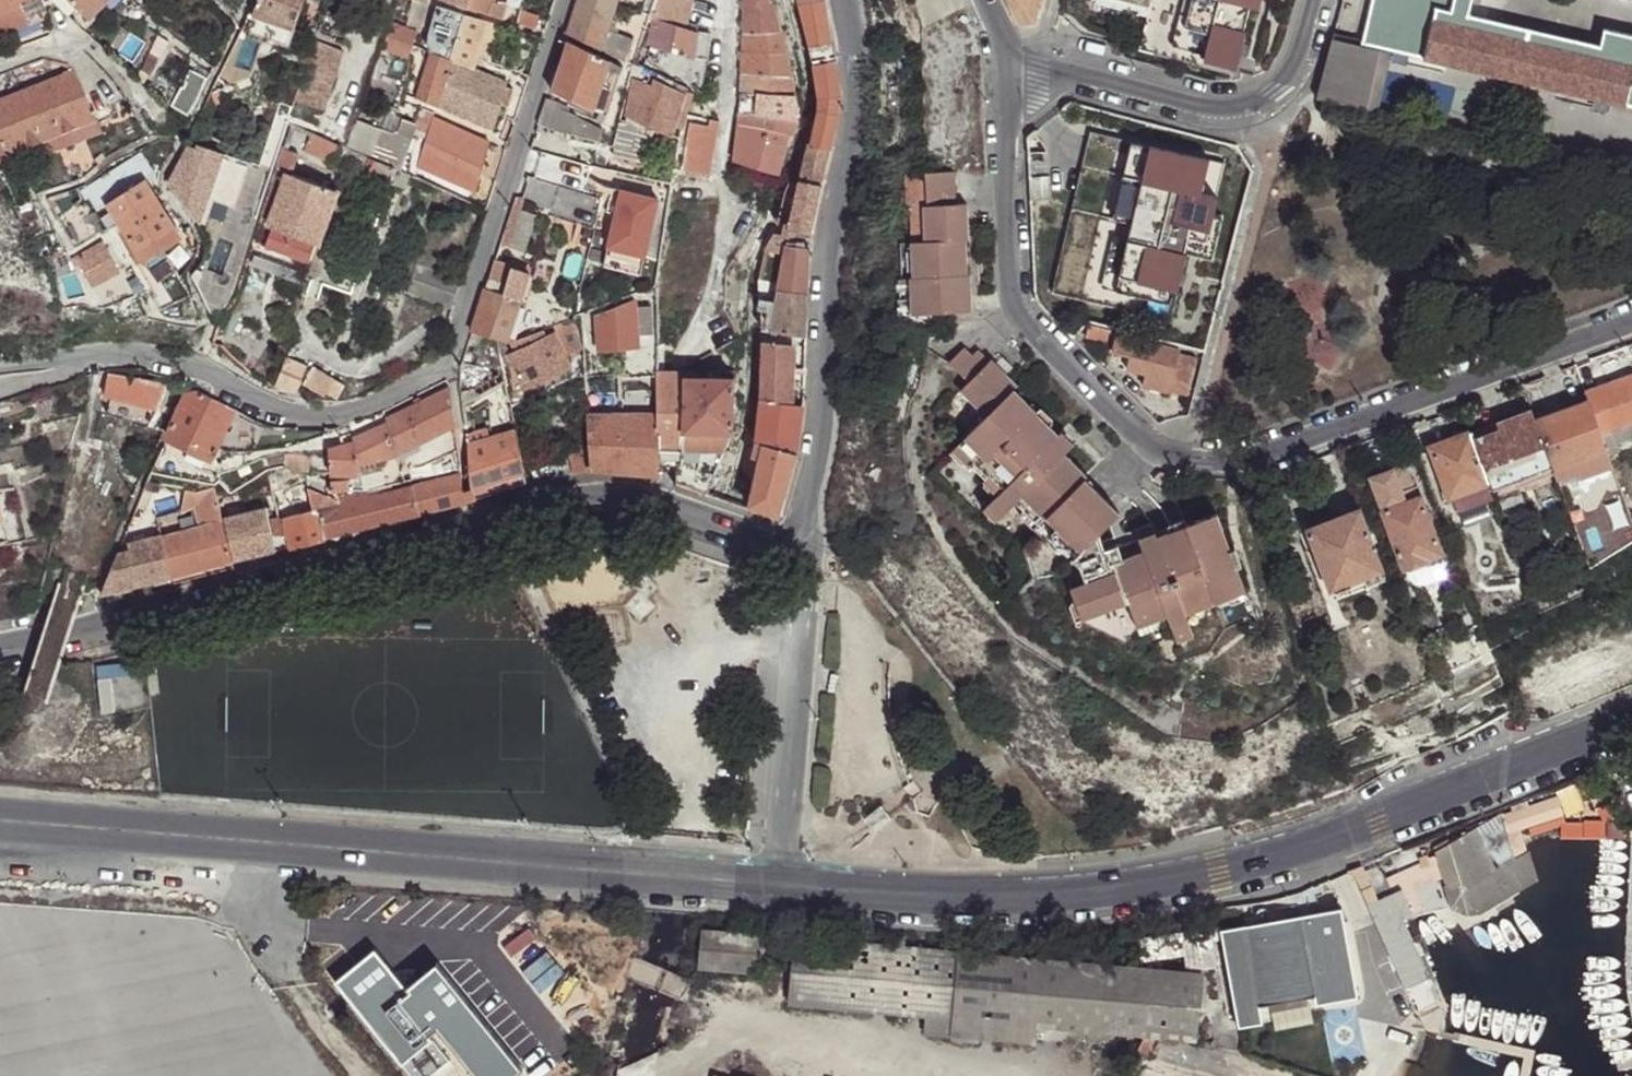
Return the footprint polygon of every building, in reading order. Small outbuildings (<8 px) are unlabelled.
[(40,21),(45,13),(40,0),(0,0),(0,36),(40,21)] [(93,0),(67,0),(81,13),(93,0)] [(110,0),(93,0),(81,13),(89,21),(110,0)] [(253,14),(255,15),(294,29),(305,0),(262,0),(260,4),(253,14)] [(429,1),(424,0),(415,0),(406,25),(417,28),(423,11),(427,11),(430,2),(429,1)] [(451,1),(452,3),(465,7),(483,13),(491,14),(495,0),(452,0),(451,1)] [(579,3),(615,15),(619,0),(580,0),(579,3)] [(652,15),(659,18),(684,28),(683,22),(691,0),(657,0),(652,15)] [(743,33),(781,35),(770,0),(744,0),(743,33)] [(1135,45),(1229,70),(1247,2),(1256,5),(1258,0),(1147,0),(1135,45)] [(1424,57),(1435,6),(1468,14),(1472,0),(1372,0),(1362,43),(1424,57)] [(830,45),(823,1),(798,5),(809,49),(830,45)] [(579,3),(569,34),(605,48),(610,28),(615,15),(579,3)] [(1424,57),(1631,107),(1631,35),(1603,28),(1599,45),(1468,14),(1435,6),(1424,57)] [(434,26),(445,29),(449,11),(440,7),(434,26)] [(445,29),(438,51),(476,66),(478,57),(488,21),(481,18),(450,9),(449,11),(445,29)] [(289,46),(294,29),(255,15),(248,31),(289,46)] [(510,17),(508,26),(532,33),(534,25),(510,17)] [(659,18),(644,65),(655,70),(665,74),(663,83),(676,89),(686,95),(689,70),(697,33),(684,28),(659,18)] [(417,28),(406,25),(392,21),(390,28),(415,36),(417,28)] [(683,22),(684,28),(697,33),(697,28),(683,22)] [(532,33),(508,26),(499,54),(523,62),(532,33)] [(415,36),(390,28),(386,38),(411,46),(415,36)] [(610,28),(605,48),(628,59),(635,36),(610,28)] [(710,35),(697,33),(689,70),(698,73),(704,73),(710,35)] [(781,35),(743,33),(742,52),(741,51),(740,54),(742,54),(750,55),(786,56),(781,35)] [(409,52),(411,46),(386,38),(384,45),(401,50),(409,52)] [(1334,38),(1318,98),(1379,113),(1394,53),(1334,38)] [(588,92),(601,52),(571,40),(556,90),(598,109),(601,97),(588,92)] [(346,51),(318,41),(309,72),(335,81),(346,51)] [(438,51),(432,49),(418,96),(495,129),(509,81),(475,68),(476,66),(438,51)] [(613,58),(601,52),(588,92),(601,97),(613,58)] [(789,61),(786,56),(750,55),(742,54),(740,54),(739,73),(741,73),(750,74),(792,77),(789,61)] [(613,58),(601,97),(598,109),(610,114),(625,63),(613,58)] [(812,146),(829,149),(833,133),(837,114),(841,110),(842,104),(837,62),(814,68),(821,117),(812,146)] [(191,69),(170,106),(188,115),(209,78),(191,69)] [(665,74),(655,70),(651,80),(638,78),(628,119),(645,128),(646,125),(664,135),(666,131),(681,133),(686,95),(676,89),(663,83),(665,74)] [(795,97),(792,77),(750,74),(741,73),(739,73),(738,94),(740,94),(749,94),(795,97)] [(0,104),(0,145),(7,159),(96,123),(73,74),(0,104)] [(215,88),(200,119),(209,124),(224,92),(215,88)] [(798,108),(795,97),(749,94),(740,94),(738,94),(738,101),(748,102),(748,114),(796,117),(798,108)] [(550,98),(542,121),(602,141),(607,127),(581,117),(564,108),(566,102),(550,98)] [(748,114),(738,114),(737,127),(784,129),(791,130),(796,117),(748,114)] [(419,166),(477,189),(483,171),(491,143),(435,117),(419,166)] [(716,123),(709,122),(708,129),(689,126),(680,173),(706,178),(707,167),(716,123)] [(0,145),(0,176),(1,179),(103,137),(96,123),(7,159),(0,145)] [(784,129),(737,127),(735,164),(781,167),(784,129)] [(384,130),(379,129),(374,145),(405,155),(413,135),(395,129),(393,134),(384,130)] [(337,142),(311,132),(304,150),(306,151),(332,162),(335,156),(340,144),(337,142)] [(1223,168),(1095,135),(1055,294),(1171,323),(1187,256),(1201,259),(1223,168)] [(263,171),(204,136),(174,187),(234,222),(263,171)] [(346,147),(340,144),(335,156),(351,163),(355,151),(346,147)] [(374,145),(370,156),(380,161),(399,168),(401,170),(405,155),(374,145)] [(826,182),(829,149),(812,146),(807,145),(799,180),(790,224),(790,230),(812,234),(826,182)] [(288,174),(290,174),(297,155),(297,153),(287,150),(279,173),(287,177),(288,174)] [(370,156),(355,151),(351,163),(366,170),(370,156)] [(145,184),(155,177),(141,156),(85,192),(97,215),(107,209),(145,264),(181,240),(162,210),(145,184)] [(380,161),(370,156),(366,170),(375,173),(380,161)] [(399,168),(380,161),(375,173),(395,180),(399,168)] [(412,174),(407,171),(403,181),(410,184),(412,174)] [(492,195),(498,177),(483,171),(477,189),(492,195)] [(941,314),(972,312),(970,276),(968,276),(966,242),(969,241),(967,204),(956,204),(955,172),(924,174),(926,206),(921,206),(923,242),(909,243),(911,278),(908,278),(910,315),(941,314)] [(524,173),(518,194),(550,206),(558,183),(524,173)] [(339,192),(290,174),(288,174),(287,177),(268,227),(271,228),(315,245),(318,245),(339,192)] [(602,196),(558,183),(550,206),(597,220),(602,196)] [(463,196),(437,185),(430,201),(457,212),(463,196)] [(658,199),(621,191),(608,249),(645,258),(658,199)] [(529,251),(544,216),(521,206),(506,242),(529,251)] [(308,264),(315,245),(271,228),(264,247),(308,264)] [(119,272),(103,242),(78,256),(94,285),(119,272)] [(810,260),(810,250),(785,246),(783,285),(783,293),(805,294),(806,267),(810,260)] [(497,261),(490,279),(507,284),(512,266),(497,261)] [(507,284),(504,294),(524,301),(531,277),(533,272),(512,266),(507,284)] [(455,311),(465,280),(427,267),(415,299),(455,311)] [(490,279),(488,289),(504,294),(507,284),(490,279)] [(782,304),(783,293),(783,285),(759,284),(759,304),(782,304)] [(488,289),(473,333),(487,337),(492,338),(494,336),(498,338),(511,342),(524,301),(504,294),(488,289)] [(805,311),(805,294),(783,293),(782,304),(783,310),(805,311)] [(633,301),(596,316),(600,353),(638,349),(633,301)] [(806,337),(805,311),(783,310),(782,304),(759,304),(761,335),(806,337)] [(577,337),(569,321),(540,333),(544,340),(555,335),(560,344),(577,337)] [(1098,328),(1095,337),(1109,341),(1112,331),(1098,328)] [(487,337),(473,333),(463,363),(477,367),(487,337)] [(544,340),(540,333),(533,335),(519,342),(522,351),(544,340)] [(555,335),(544,340),(522,351),(509,357),(523,386),(569,364),(560,344),(555,335)] [(1183,352),(1119,335),(1114,353),(1133,358),(1129,372),(1148,376),(1145,387),(1171,394),(1183,352)] [(522,351),(519,342),(511,342),(498,338),(503,376),(505,386),(508,405),(508,409),(577,377),(569,364),(523,386),(509,357),(522,351)] [(761,345),(758,403),(788,406),(792,347),(761,345)] [(986,416),(960,443),(1004,488),(985,507),(996,519),(1016,501),(1072,559),(1079,585),(1069,588),(1080,620),(1128,604),(1136,628),(1167,618),(1176,643),(1193,636),(1186,616),(1246,593),(1237,569),(1241,567),(1235,549),(1230,551),(1216,514),(1186,524),(1185,522),(1098,553),(1094,540),(1120,515),(1085,479),(1088,476),(1065,454),(1075,444),(1061,432),(1059,434),(1015,389),(1019,386),(993,359),(991,360),(980,348),(974,354),(965,347),(950,362),(969,382),(961,390),(986,416)] [(682,370),(682,381),(697,381),(698,361),(682,370)] [(463,363),(461,371),(475,375),(477,367),(463,363)] [(141,384),(108,375),(103,398),(111,400),(107,419),(146,432),(167,387),(142,379),(141,384)] [(505,386),(503,376),(475,392),(479,401),(505,386)] [(1600,433),(1614,429),(1631,422),(1631,381),(1630,376),(1586,393),(1588,401),(1600,433)] [(667,453),(680,453),(683,434),(682,381),(669,380),(658,379),(658,417),(659,453),(667,453)] [(729,431),(732,382),(697,381),(682,381),(683,434),(729,431)] [(508,405),(505,386),(479,401),(476,403),(481,420),(508,405)] [(454,424),(450,389),(420,404),(389,420),(389,422),(395,453),(454,424)] [(185,398),(167,439),(212,458),(217,447),(233,411),(199,394),(197,393),(190,394),(185,398)] [(1580,477),(1611,465),(1608,456),(1600,433),(1588,401),(1537,420),(1552,460),(1559,479),(1578,472),(1580,477)] [(796,456),(804,409),(788,406),(758,403),(754,446),(796,456)] [(1490,484),(1552,460),(1537,420),(1533,408),(1496,423),(1500,432),(1474,441),(1490,484)] [(244,416),(233,411),(217,447),(227,450),(244,416)] [(56,417),(36,421),(40,438),(60,432),(56,417)] [(658,417),(586,417),(587,441),(590,474),(660,478),(659,453),(658,417)] [(330,445),(330,468),(359,469),(360,462),(381,456),(395,453),(389,422),(379,426),(366,431),(355,443),(330,445)] [(1614,429),(1620,443),(1631,439),(1631,422),(1614,429)] [(1470,431),(1474,441),(1500,432),(1496,423),(1470,431)] [(1600,433),(1608,456),(1622,451),(1620,443),(1614,429),(1600,433)] [(729,431),(683,434),(680,453),(676,480),(676,485),(678,486),(678,491),(702,499),(729,431)] [(1487,484),(1490,484),(1474,441),(1470,431),(1430,447),(1445,486),(1449,498),(1487,484)] [(520,477),(513,433),(468,446),(472,490),(520,477)] [(315,467),(330,468),(330,445),(316,447),(315,467)] [(778,515),(796,456),(754,446),(750,458),(750,462),(755,464),(747,509),(776,521),(778,515)] [(360,462),(359,469),(383,463),(381,456),(360,462)] [(1427,558),(1441,553),(1416,486),(1412,487),(1404,466),(1372,478),(1385,511),(1383,512),(1404,568),(1427,560),(1427,558)] [(411,488),(418,519),(462,506),(460,476),(421,485),(411,488)] [(522,491),(520,477),(472,490),(473,505),(473,507),(522,491)] [(410,480),(411,488),(421,485),(420,478),(410,480)] [(1490,494),(1487,484),(1449,498),(1445,486),(1434,490),(1441,507),(1450,504),(1452,508),(1490,494)] [(146,486),(143,493),(153,494),(160,494),(163,487),(146,486)] [(328,540),(418,519),(411,488),(369,498),(339,505),(322,510),(328,540)] [(307,491),(312,512),(322,510),(339,505),(338,499),(307,491)] [(338,499),(339,505),(369,498),(367,492),(337,492),(338,499)] [(143,493),(136,509),(148,511),(153,494),(143,493)] [(1360,509),(1308,530),(1332,591),(1384,571),(1360,509)] [(289,550),(328,540),(322,510),(312,512),(283,520),(286,532),(289,550)] [(248,559),(276,552),(273,534),(272,527),(243,535),(248,559)] [(1332,591),(1308,530),(1300,533),(1327,604),(1388,581),(1384,571),(1332,591)] [(276,552),(289,550),(286,532),(281,533),(273,534),(276,552)] [(232,563),(248,559),(243,535),(241,534),(226,536),(187,546),(183,548),(189,575),(232,563)] [(184,537),(161,539),(165,552),(183,548),(187,546),(184,537)] [(103,599),(171,579),(165,552),(161,539),(130,547),(131,553),(118,555),(103,599)] [(171,579),(189,575),(183,548),(165,552),(171,579)] [(1445,565),(1441,553),(1427,558),(1427,560),(1404,568),(1409,578),(1445,565)] [(1541,618),(1575,601),(1569,590),(1535,606),(1541,618)] [(103,665),(106,710),(148,706),(144,661),(103,665)] [(1211,772),(1201,774),(1202,781),(1212,779),(1211,772)] [(1503,814),(1447,841),(1466,886),(1520,857),(1519,853),(1533,848),(1531,840),(1553,829),(1567,818),(1553,794),(1503,814)] [(1466,886),(1447,841),(1433,846),(1457,904),(1475,913),(1542,877),(1531,849),(1519,853),(1520,857),(1466,886)] [(1247,1004),(1317,994),(1311,955),(1306,922),(1306,915),(1247,923),(1252,963),(1241,965),(1247,1004)] [(1346,916),(1306,922),(1311,955),(1351,949),(1346,916)] [(1217,958),(1215,944),(1213,929),(1143,937),(1148,960),(1188,957),(1190,968),(1217,965),(1217,958)] [(752,972),(754,936),(704,931),(701,968),(752,972)] [(1041,958),(799,936),(794,1002),(932,1016),(931,1033),(1041,1044),(1044,1028),(1198,1040),(1207,975),(1097,962),(1098,951),(1043,947),(1041,958)] [(1239,940),(1215,944),(1217,958),(1242,956),(1239,940)] [(436,1032),(470,1075),(515,1075),(519,1072),(435,968),(407,992),(374,952),(334,984),(410,1075),(441,1075),(453,1066),(429,1037),(436,1032)]
